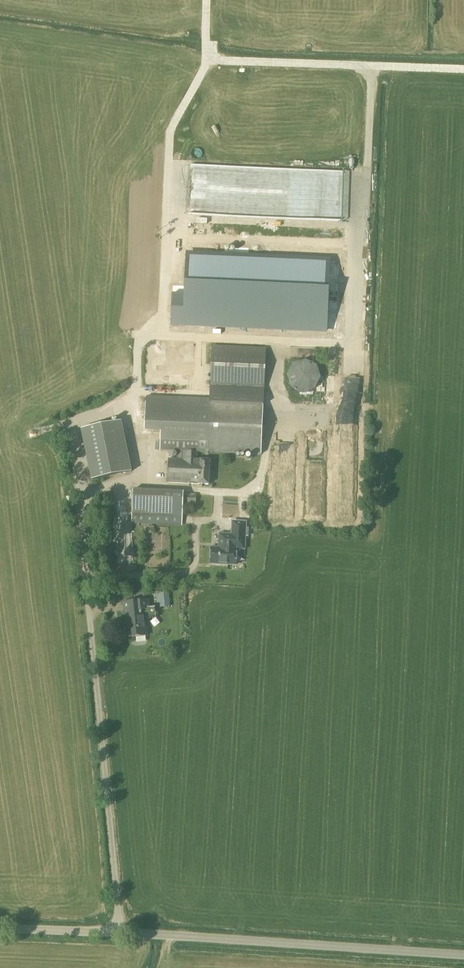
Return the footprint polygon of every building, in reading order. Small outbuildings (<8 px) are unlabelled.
[(191,164),(189,210),(234,213),(234,199),(239,199),(243,205),(243,190),(247,196),(258,197),(256,193),(261,190),(254,190),(237,189),(238,192),(240,192),(240,196),(236,196),(233,197),(234,187),(229,178),(256,179),(259,178),(259,184),(264,180),(267,185),(272,182),(280,182),(281,169),(191,164)] [(171,324),(327,331),(330,261),(187,255),(185,295),(173,294),(171,324)] [(212,346),(210,401),(215,401),(215,403),(264,405),(267,348),(212,346)] [(291,388),(303,394),(315,390),(321,378),(317,366),(305,360),(293,364),(287,376),(291,388)] [(146,398),(145,428),(161,428),(160,451),(178,452),(178,459),(168,459),(167,484),(199,485),(209,486),(210,461),(200,461),(200,460),(198,460),(198,453),(208,453),(262,455),(264,405),(215,403),(215,401),(210,401),(146,398)] [(132,473),(122,422),(82,430),(92,481),(132,473)] [(133,490),(132,515),(173,517),(174,491),(133,490)] [(211,547),(210,565),(228,566),(229,556),(237,557),(237,550),(245,550),(246,536),(219,534),(218,547),(211,547)] [(158,607),(170,605),(168,593),(156,594),(158,607)] [(126,602),(123,602),(124,611),(125,620),(127,620),(129,638),(148,636),(146,619),(157,618),(155,607),(151,608),(150,600),(140,601),(126,602)]
